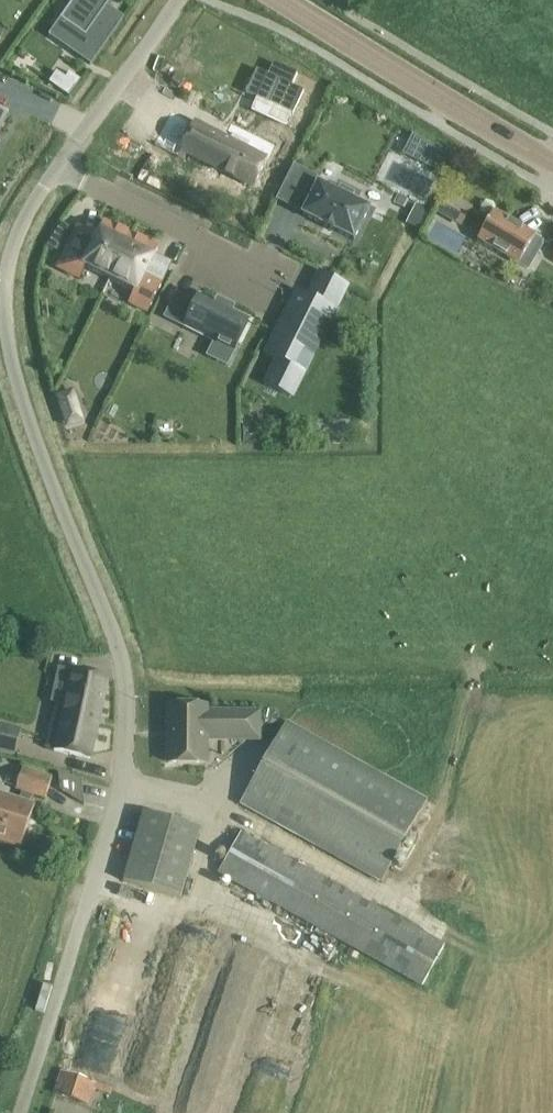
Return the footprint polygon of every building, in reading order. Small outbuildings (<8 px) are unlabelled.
[(61,17),(85,34),(76,47),(94,60),(124,18),(107,6),(111,0),(73,0),(61,17)] [(57,71),(49,82),(69,96),(81,79),(70,72),(66,77),(57,71)] [(306,102),(294,96),(300,84),(276,72),(270,84),(258,78),(246,102),(294,125),(306,102)] [(6,114),(0,112),(0,132),(9,113),(7,112),(6,114)] [(185,154),(252,188),(268,158),(194,121),(188,133),(166,122),(155,144),(183,158),(185,154)] [(430,158),(427,163),(449,174),(455,162),(435,150),(434,149),(430,158)] [(304,212),(303,214),(305,215),(322,223),(325,225),(325,224),(333,228),(332,229),(335,230),(336,230),(352,238),(352,239),(354,240),(355,238),(355,237),(368,210),(368,211),(369,208),(367,207),(367,208),(351,200),(355,191),(341,185),(337,193),(320,185),(320,184),(318,183),(317,185),(318,185),(304,212)] [(448,191),(436,211),(444,216),(457,196),(448,191)] [(416,205),(408,223),(419,229),(428,211),(416,205)] [(494,211),(478,239),(528,268),(544,240),(494,211)] [(68,225),(62,222),(61,222),(56,231),(62,235),(68,225)] [(78,226),(58,266),(59,270),(75,277),(81,265),(110,279),(131,235),(105,222),(98,236),(78,226)] [(131,235),(110,279),(131,289),(125,301),(148,312),(169,270),(151,261),(158,248),(131,235)] [(276,359),(263,384),(290,397),(302,371),(294,367),(302,351),(310,355),(332,310),(336,311),(349,285),(341,281),(329,305),(296,289),(296,290),(300,292),(277,337),(273,335),(264,353),(276,359)] [(177,293),(165,316),(234,350),(249,319),(233,311),(234,309),(218,301),(217,303),(200,295),(196,303),(177,293)] [(69,403),(65,393),(58,396),(61,406),(65,404),(69,403)] [(107,678),(86,673),(73,670),(65,705),(53,703),(43,748),(90,758),(107,678)] [(210,740),(210,711),(208,711),(208,706),(169,705),(169,762),(210,763),(210,740)] [(262,711),(210,711),(210,740),(262,741),(262,711)] [(383,881),(428,800),(287,722),(242,803),(383,881)] [(19,735),(0,731),(0,755),(13,759),(19,735)] [(31,770),(22,767),(15,788),(21,790),(18,798),(0,792),(0,840),(21,847),(35,804),(31,802),(33,794),(45,798),(52,777),(31,770)] [(201,828),(165,817),(143,811),(124,880),(181,897),(201,828)] [(242,830),(218,873),(422,986),(446,943),(242,830)] [(88,1104),(95,1083),(93,1082),(93,1080),(91,1080),(91,1081),(62,1072),(55,1093),(88,1104)]
